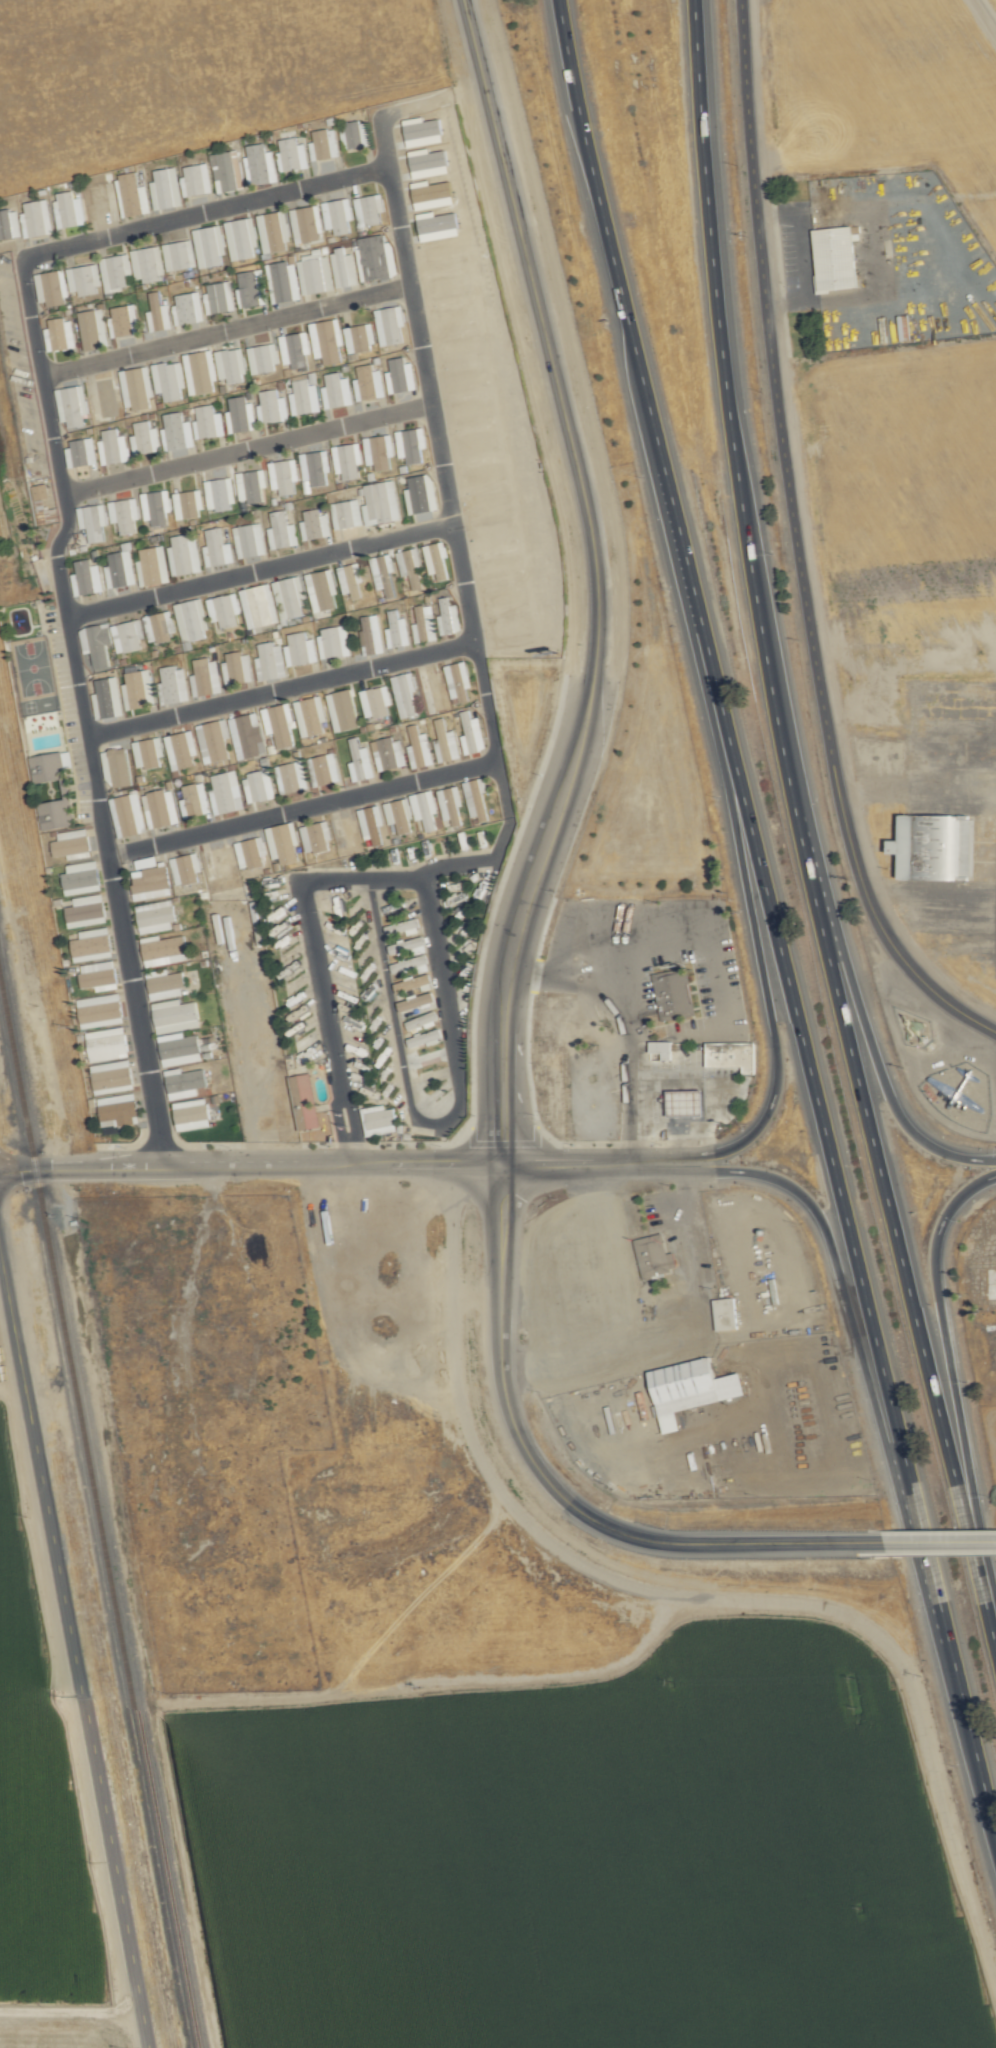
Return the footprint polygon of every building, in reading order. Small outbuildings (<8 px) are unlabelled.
[(319,159),(340,155),(336,131),(315,135),(319,159)] [(356,137),(355,131),(345,133),(349,149),(364,146),(362,136),(356,137)] [(307,143),(299,144),(298,137),(280,140),(281,152),(277,153),(280,171),(310,167),(307,143)] [(251,186),(279,182),(275,151),(267,152),(266,143),(245,146),(251,186)] [(246,188),(239,149),(212,155),(219,193),(246,188)] [(180,177),(185,198),(214,192),(208,162),(184,168),(186,176),(180,177)] [(151,182),(154,209),(183,206),(179,167),(153,170),(154,182),(151,182)] [(139,189),(135,171),(120,174),(123,189),(131,187),(132,191),(139,189)] [(82,197),(75,198),(73,191),(53,195),(59,229),(87,223),(82,197)] [(357,226),(383,224),(382,212),(385,212),(384,195),(355,197),(357,226)] [(55,233),(47,199),(23,204),(25,213),(20,214),(27,240),(55,233)] [(324,201),(325,233),(349,232),(349,220),(352,220),(352,200),(324,201)] [(297,242),(324,237),(319,206),(291,210),(297,242)] [(0,211),(0,239),(22,237),(19,209),(0,211)] [(287,250),(286,242),(291,241),(287,211),(258,215),(263,253),(287,250)] [(254,247),(258,246),(255,218),(227,221),(231,260),(255,258),(254,247)] [(853,288),(846,225),(807,230),(813,293),(853,288)] [(194,229),(199,267),(222,265),(221,255),(226,254),(222,226),(194,229)] [(356,239),(363,281),(394,276),(392,267),(397,266),(393,241),(387,243),(385,234),(356,239)] [(165,243),(167,270),(196,268),(194,241),(165,243)] [(132,250),(135,281),(166,278),(162,246),(132,250)] [(358,284),(353,253),(345,255),(344,246),(330,249),(336,287),(358,284)] [(101,257),(104,289),(129,287),(128,276),(132,275),(130,255),(101,257)] [(298,259),(301,294),(332,291),(329,256),(298,259)] [(301,299),(296,261),(270,264),(275,303),(301,299)] [(101,291),(97,264),(67,268),(71,295),(101,291)] [(269,302),(262,268),(237,274),(243,308),(269,302)] [(40,302),(47,300),(48,307),(67,304),(61,270),(35,274),(40,302)] [(210,298),(228,296),(227,282),(208,285),(210,298)] [(171,328),(168,304),(161,305),(159,291),(149,293),(154,331),(171,328)] [(170,306),(175,327),(204,319),(197,291),(174,297),(176,305),(170,306)] [(116,334),(132,333),(130,320),(136,319),(135,305),(113,307),(116,334)] [(400,326),(406,325),(403,306),(374,310),(380,346),(403,342),(400,326)] [(91,323),(99,321),(97,310),(80,313),(83,327),(88,326),(87,316),(90,316),(91,323)] [(47,352),(76,349),(72,318),(49,320),(50,328),(45,329),(47,352)] [(309,323),(314,358),(324,357),(324,364),(342,362),(340,346),(343,345),(339,319),(309,323)] [(345,340),(355,340),(355,351),(369,350),(368,325),(344,327),(345,340)] [(292,369),(307,366),(305,355),(310,354),(306,332),(278,336),(283,365),(291,363),(292,369)] [(246,348),(251,375),(278,370),(273,342),(246,348)] [(218,379),(229,378),(229,383),(245,381),(242,349),(216,351),(218,379)] [(184,355),(190,395),(215,391),(213,381),(218,380),(213,350),(184,355)] [(413,362),(404,363),(404,357),(389,359),(390,371),(385,372),(387,393),(416,390),(413,362)] [(152,366),(157,393),(163,392),(165,402),(183,399),(181,388),(186,387),(182,361),(152,366)] [(384,398),(381,370),(372,370),(372,364),(357,366),(358,379),(353,380),(355,400),(384,398)] [(151,407),(150,397),(154,397),(149,366),(120,371),(127,411),(151,407)] [(324,408),(352,405),(349,377),(341,378),(340,372),(321,374),(324,408)] [(317,384),(308,385),(308,379),(293,380),(294,394),(289,394),(290,414),(319,412),(317,384)] [(90,414),(85,385),(57,390),(62,422),(67,421),(69,428),(86,425),(85,415),(90,414)] [(288,420),(285,397),(278,397),(277,389),(261,391),(262,405),(255,406),(257,423),(288,420)] [(256,430),(253,402),(246,403),(245,396),(228,398),(230,411),(225,412),(227,433),(256,430)] [(193,421),(196,439),(225,434),(221,412),(215,413),(213,404),(195,407),(197,420),(193,421)] [(164,414),(166,429),(163,430),(165,451),(195,447),(191,421),(183,422),(182,411),(164,414)] [(158,427),(151,428),(150,420),(134,423),(136,435),(130,436),(134,455),(162,451),(158,427)] [(131,460),(125,435),(120,437),(117,427),(102,431),(104,439),(97,441),(104,467),(131,460)] [(396,432),(400,457),(408,456),(409,462),(424,460),(422,449),(427,448),(424,428),(396,432)] [(391,469),(390,457),(395,456),(393,435),(364,438),(368,464),(376,463),(377,470),(391,469)] [(69,469),(98,463),(93,437),(71,441),(73,447),(65,449),(69,469)] [(334,446),(336,478),(359,477),(359,464),(362,464),(361,445),(334,446)] [(301,455),(307,487),(328,483),(326,473),(332,472),(328,450),(301,455)] [(272,462),(275,496),(296,494),(295,482),(299,481),(298,460),(272,462)] [(240,502),(263,501),(263,488),(267,488),(266,470),(238,472),(240,502)] [(416,503),(432,499),(426,477),(410,482),(416,503)] [(232,478),(206,481),(209,511),(236,508),(232,478)] [(34,486),(38,512),(37,512),(39,525),(58,522),(56,511),(48,512),(46,500),(51,499),(49,484),(34,486)] [(177,520),(204,517),(201,491),(175,493),(177,520)] [(334,512),(360,511),(360,501),(334,501),(334,512)] [(104,525),(108,525),(106,504),(77,507),(79,529),(87,528),(89,543),(105,541),(104,525)] [(296,524),(288,525),(286,510),(268,513),(271,529),(269,529),(272,549),(299,545),(296,524)] [(302,539),(332,536),(330,514),(319,515),(319,510),(305,511),(306,521),(300,522),(302,539)] [(135,512),(121,512),(121,533),(135,533),(135,512)] [(167,512),(153,512),(152,525),(167,525),(167,512)] [(249,540),(248,535),(255,534),(253,525),(243,527),(243,528),(234,529),(236,542),(249,540)] [(235,562),(231,543),(225,544),(221,527),(206,530),(209,546),(203,547),(208,568),(235,562)] [(197,535),(171,538),(172,547),(169,547),(172,575),(202,572),(197,535)] [(434,582),(450,578),(445,557),(449,556),(445,540),(425,545),(434,582)] [(170,582),(166,546),(140,549),(142,560),(138,561),(140,586),(170,582)] [(422,567),(420,548),(398,551),(401,576),(411,574),(413,589),(422,588),(419,567),(422,567)] [(108,553),(109,566),(105,566),(108,587),(135,584),(130,550),(108,553)] [(396,595),(390,572),(397,571),(392,553),(370,558),(378,590),(385,589),(387,598),(396,595)] [(100,565),(91,566),(90,559),(75,560),(76,574),(72,574),(74,594),(102,591),(100,565)] [(359,582),(364,581),(360,562),(340,566),(347,600),(362,597),(359,582)] [(307,574),(308,581),(316,579),(322,609),(338,606),(331,569),(307,574)] [(273,581),(281,619),(308,613),(300,575),(273,581)] [(240,589),(249,628),(279,621),(271,582),(240,589)] [(213,621),(220,619),(222,627),(239,623),(237,614),(242,613),(237,592),(207,599),(213,621)] [(179,621),(197,616),(197,617),(206,614),(202,597),(174,605),(179,621)] [(449,633),(463,629),(456,603),(442,606),(449,633)] [(415,606),(416,622),(412,623),(414,641),(436,640),(433,604),(415,606)] [(398,618),(397,609),(386,611),(388,629),(385,629),(387,647),(408,644),(406,617),(398,618)] [(175,639),(171,611),(145,615),(149,643),(175,639)] [(384,651),(376,614),(361,617),(364,631),(358,632),(360,645),(366,644),(368,654),(384,651)] [(146,646),(138,619),(112,626),(119,653),(146,646)] [(110,665),(106,644),(114,643),(110,623),(80,629),(83,645),(91,644),(95,668),(110,665)] [(326,655),(350,652),(347,625),(321,628),(322,638),(324,638),(326,655)] [(315,638),(308,639),(307,630),(287,634),(289,645),(284,646),(288,666),(319,660),(315,638)] [(280,652),(279,642),(266,643),(266,645),(259,645),(259,656),(266,656),(266,653),(280,652)] [(249,650),(227,654),(228,661),(222,662),(226,685),(254,680),(249,650)] [(205,684),(205,675),(211,675),(209,657),(197,658),(198,684),(205,684)] [(471,686),(466,660),(442,666),(451,704),(470,700),(467,687),(471,686)] [(164,668),(168,702),(189,699),(185,665),(164,668)] [(438,685),(442,684),(437,665),(416,671),(427,713),(443,708),(438,685)] [(127,673),(130,689),(132,689),(135,708),(150,705),(146,687),(152,685),(151,677),(152,676),(151,668),(127,673)] [(418,714),(411,692),(417,691),(412,671),(390,677),(401,719),(418,714)] [(126,713),(118,676),(96,680),(99,692),(94,693),(98,719),(126,713)] [(387,705),(392,703),(386,684),(359,692),(367,719),(389,713),(387,705)] [(326,694),(335,732),(359,726),(351,688),(326,694)] [(293,703),(303,738),(324,731),(321,722),(327,720),(320,695),(293,703)] [(294,746),(289,723),(293,722),(289,702),(260,709),(266,737),(273,735),(276,750),(294,746)] [(487,749),(481,717),(473,718),(471,709),(459,712),(464,735),(461,736),(465,753),(487,749)] [(237,759),(266,752),(256,712),(227,719),(237,759)] [(439,763),(462,757),(455,729),(448,731),(444,717),(433,720),(437,739),(433,740),(439,763)] [(225,738),(230,737),(225,719),(195,726),(203,763),(229,757),(225,738)] [(435,763),(427,732),(420,734),(418,723),(407,726),(412,745),(407,746),(413,768),(435,763)] [(408,764),(400,735),(372,743),(380,772),(408,764)] [(369,746),(361,747),(359,736),(349,738),(354,762),(349,763),(353,781),(376,776),(369,746)] [(156,767),(156,739),(135,740),(136,759),(144,759),(144,767),(156,767)] [(106,776),(113,775),(115,787),(132,784),(126,747),(102,751),(106,776)] [(30,757),(36,783),(67,777),(66,767),(71,766),(68,749),(30,757)] [(333,781),(332,773),(339,771),(334,752),(314,757),(321,784),(333,781)] [(309,788),(304,760),(282,764),(287,792),(309,788)] [(245,808),(235,769),(209,776),(213,790),(208,791),(214,815),(245,808)] [(247,803),(276,798),(270,770),(242,775),(247,803)] [(463,781),(470,818),(480,816),(481,822),(489,820),(484,792),(489,791),(486,777),(463,781)] [(183,818),(209,813),(203,782),(181,786),(184,800),(179,801),(183,818)] [(463,824),(459,806),(464,805),(460,785),(439,789),(447,827),(463,824)] [(140,794),(146,827),(178,822),(172,788),(140,794)] [(77,823),(70,789),(65,790),(67,798),(39,804),(45,830),(77,823)] [(413,831),(410,818),(415,817),(410,797),(385,804),(390,824),(398,822),(401,834),(413,831)] [(384,825),(381,805),(361,808),(367,846),(383,844),(380,825),(384,825)] [(117,810),(123,837),(138,833),(132,807),(117,810)] [(353,833),(360,832),(355,813),(332,819),(339,848),(356,843),(353,833)] [(970,816),(892,816),(892,841),(880,841),(880,855),(891,855),(891,880),(971,880),(970,816)] [(333,839),(330,821),(301,825),(306,853),(330,849),(328,839),(333,839)] [(300,861),(297,844),(300,844),(297,822),(268,826),(273,858),(282,857),(283,864),(300,861)] [(53,841),(56,856),(92,850),(88,827),(58,832),(59,840),(53,841)] [(264,865),(262,856),(267,855),(264,837),(235,842),(240,869),(264,865)] [(233,860),(231,845),(203,849),(206,869),(215,868),(216,873),(231,871),(229,861),(233,860)] [(175,885),(199,882),(198,872),(201,871),(199,853),(171,856),(175,885)] [(159,866),(157,857),(137,859),(138,869),(159,866)] [(102,891),(100,861),(64,863),(66,893),(102,891)] [(173,895),(169,866),(132,870),(136,900),(173,895)] [(74,897),(75,906),(66,907),(68,922),(106,919),(103,894),(74,897)] [(136,906),(142,935),(178,927),(172,899),(136,906)] [(80,939),(71,940),(74,957),(112,951),(108,926),(78,931),(80,939)] [(161,940),(165,954),(171,953),(169,944),(186,940),(185,934),(161,940)] [(415,951),(412,939),(387,945),(390,957),(415,951)] [(118,989),(115,961),(80,964),(82,988),(93,986),(94,991),(118,989)] [(188,985),(185,970),(170,974),(169,968),(147,974),(154,1001),(180,994),(178,988),(188,985)] [(655,972),(660,1019),(695,1015),(689,968),(655,972)] [(392,984),(395,994),(433,982),(430,972),(392,984)] [(399,1013),(437,1001),(434,991),(396,1003),(399,1013)] [(78,998),(81,1026),(94,1025),(94,1021),(123,1018),(120,994),(78,998)] [(154,1002),(158,1033),(202,1027),(198,1001),(183,1003),(182,998),(154,1002)] [(408,1031),(441,1021),(438,1011),(405,1020),(408,1031)] [(130,1055),(124,1026),(84,1033),(89,1063),(130,1055)] [(199,1035),(185,1037),(184,1032),(160,1035),(164,1065),(202,1061),(199,1035)] [(431,1033),(410,1036),(412,1046),(432,1042),(431,1033)] [(675,1041),(653,1041),(653,1052),(665,1052),(665,1058),(675,1058),(675,1041)] [(708,1066),(744,1066),(744,1074),(758,1074),(758,1041),(708,1043),(708,1066)] [(134,1085),(131,1060),(91,1064),(94,1089),(134,1085)] [(208,1087),(206,1070),(184,1072),(185,1088),(208,1087)] [(301,1130),(320,1127),(314,1073),(294,1075),(301,1130)] [(138,1123),(133,1093),(98,1098),(101,1121),(117,1119),(118,1126),(138,1123)] [(174,1103),(178,1130),(204,1126),(204,1120),(211,1119),(208,1097),(174,1103)] [(398,1122),(395,1108),(367,1113),(370,1128),(398,1122)] [(675,1252),(668,1253),(665,1234),(636,1238),(642,1276),(678,1271),(675,1252)] [(717,1330),(740,1329),(738,1298),(716,1299),(717,1330)] [(649,1371),(662,1434),(682,1430),(678,1410),(749,1395),(744,1372),(720,1377),(716,1356),(649,1371)]
